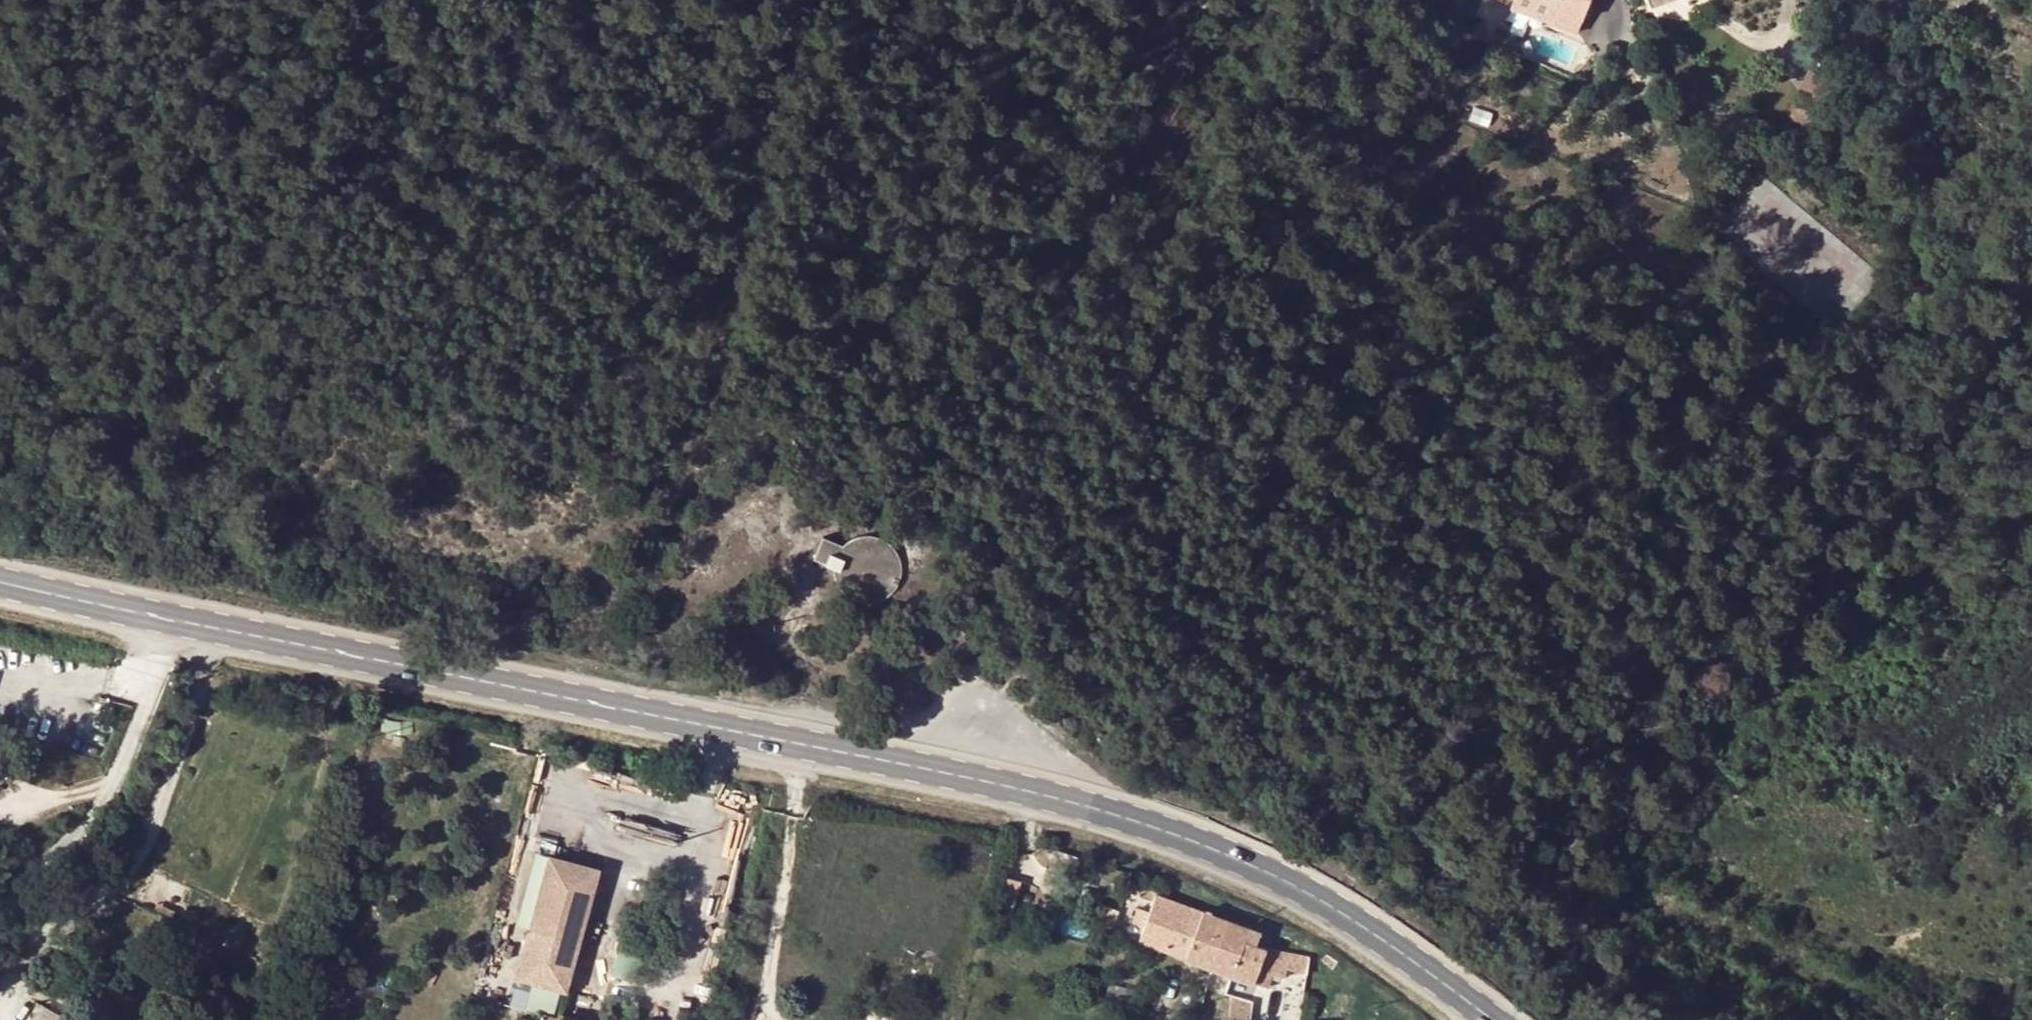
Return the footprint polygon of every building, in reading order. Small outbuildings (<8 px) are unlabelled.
[(1541,0),(1515,0),(1512,8),(1557,23),(1563,8),(1541,0)] [(1557,23),(1578,31),(1590,0),(1541,0),(1563,8),(1557,23)] [(1653,8),(1672,1),(1672,0),(1650,0),(1653,8)] [(844,544),(824,536),(815,558),(834,566),(835,577),(840,587),(847,594),(851,597),(861,601),(872,601),(877,600),(882,599),(891,592),(898,584),(900,579),(901,574),(902,569),(900,558),(898,553),(894,547),(890,543),(882,537),(877,535),(866,534),(860,535),(850,539),(844,544)] [(529,922),(578,935),(596,862),(548,849),(529,922)] [(1018,881),(1002,878),(992,918),(1010,922),(1018,881)] [(1254,943),(1258,931),(1154,893),(1155,890),(1139,884),(1134,895),(1150,900),(1135,938),(1264,986),(1271,963),(1274,951),(1254,943)] [(979,916),(976,930),(988,932),(992,918),(979,916)] [(578,935),(529,922),(517,971),(565,983),(578,935)] [(280,952),(270,948),(265,960),(275,964),(280,952)] [(1305,969),(1307,957),(1274,951),(1271,963),(1305,969)]
